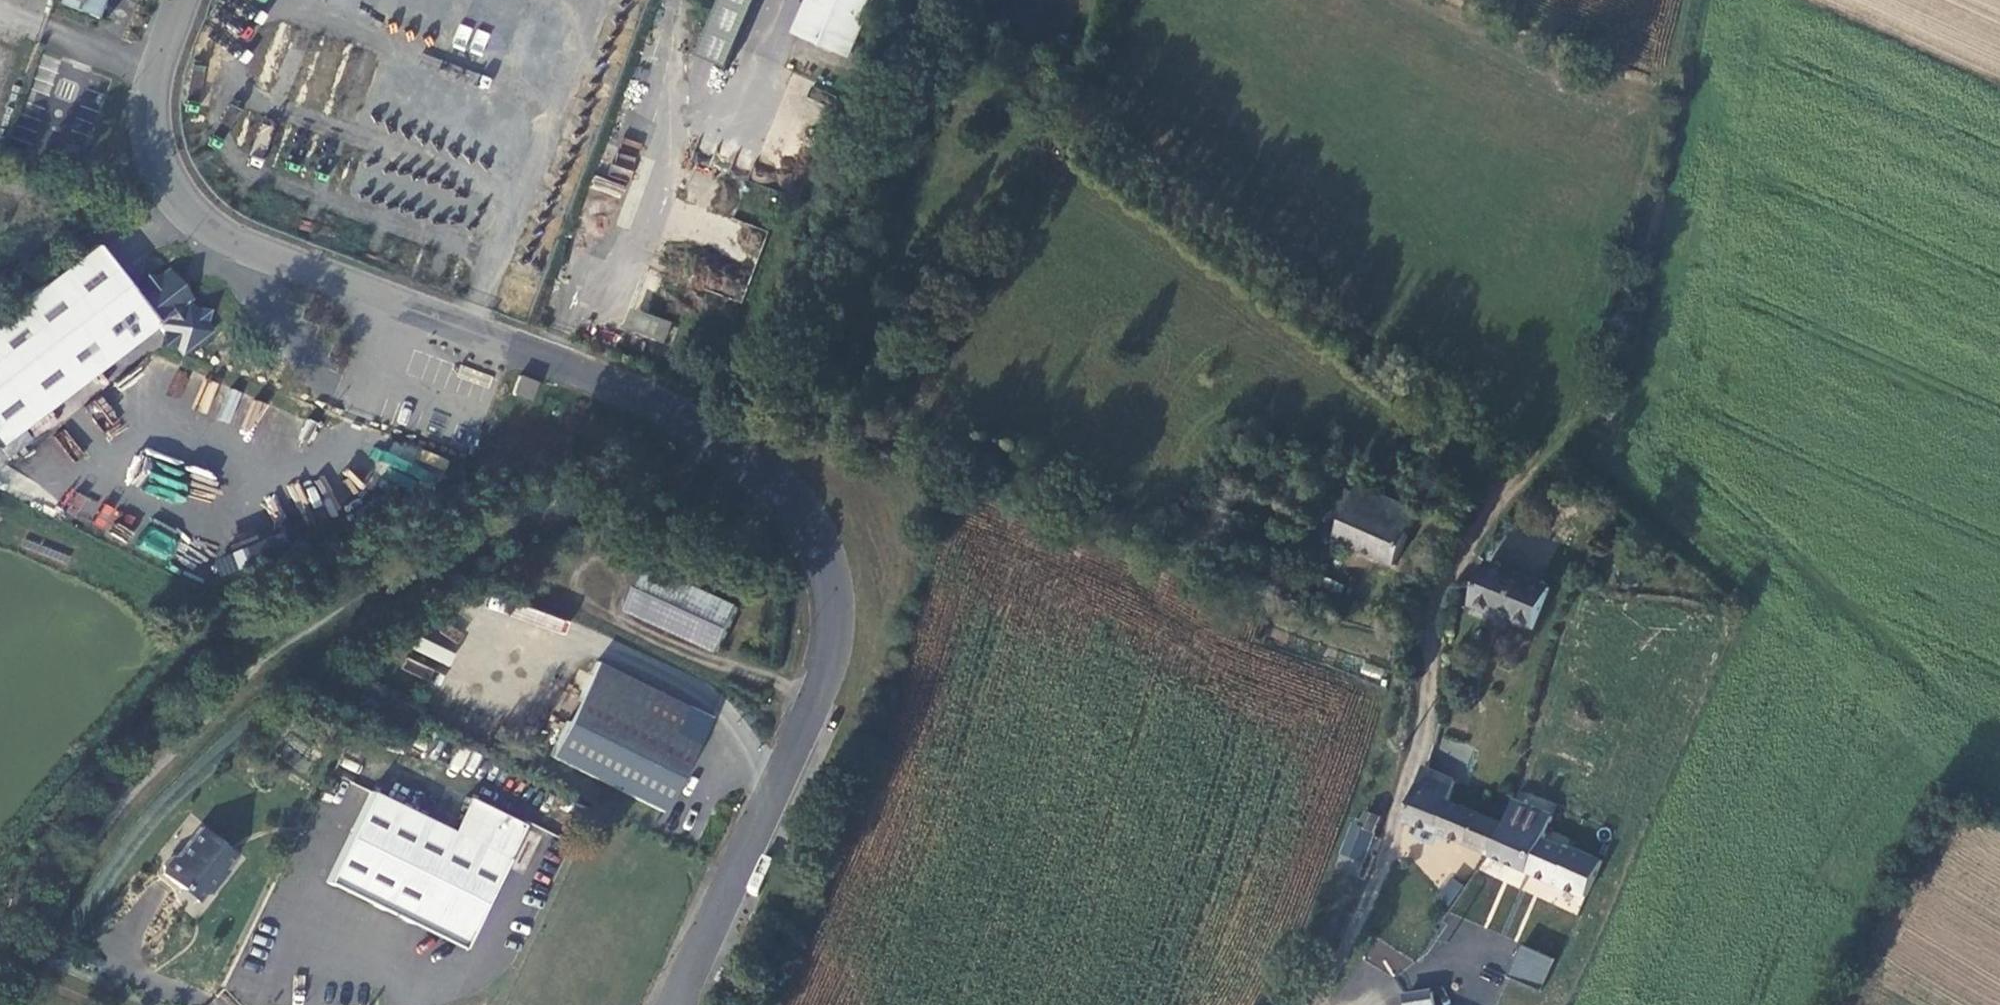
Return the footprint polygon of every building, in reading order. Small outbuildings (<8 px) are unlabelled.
[(60,5),(98,18),(104,1),(104,0),(62,0),(60,5)] [(698,53),(727,66),(756,0),(722,0),(698,53)] [(879,0),(810,0),(798,27),(856,52),(879,0)] [(0,302),(0,432),(151,307),(156,312),(155,328),(171,328),(178,337),(207,313),(202,308),(205,292),(190,293),(157,254),(149,261),(137,255),(136,267),(124,277),(86,231),(0,302)] [(664,305),(634,294),(628,310),(659,321),(664,305)] [(529,365),(512,358),(506,375),(523,381),(529,365)] [(1398,569),(1420,516),(1360,489),(1364,477),(1347,471),(1321,534),(1337,541),(1336,544),(1398,569)] [(660,564),(641,606),(728,645),(747,603),(660,564)] [(1476,607),(1534,632),(1552,590),(1494,565),(1476,607)] [(688,701),(597,656),(551,750),(663,806),(697,739),(675,728),(688,701)] [(1410,822),(1493,859),(1509,823),(1456,797),(1463,781),(1433,768),(1410,822)] [(459,947),(525,825),(500,812),(482,848),(452,832),(370,790),(325,878),(459,947)] [(467,794),(452,832),(482,848),(500,812),(467,794)] [(1543,841),(1556,812),(1521,796),(1509,823),(1493,859),(1589,900),(1606,862),(1574,848),(1571,854),(1543,841)] [(1360,877),(1383,809),(1368,805),(1361,829),(1355,828),(1341,871),(1360,877)] [(208,835),(185,862),(176,864),(172,868),(172,877),(184,887),(181,890),(189,899),(194,894),(200,898),(208,888),(213,892),(229,873),(223,869),(234,857),(208,835)] [(1450,904),(1462,884),(1450,877),(1438,897),(1450,904)] [(1517,946),(1509,976),(1544,985),(1552,955),(1517,946)] [(1407,1004),(1432,1004),(1435,1004),(1434,990),(1407,991),(1407,1004)]
